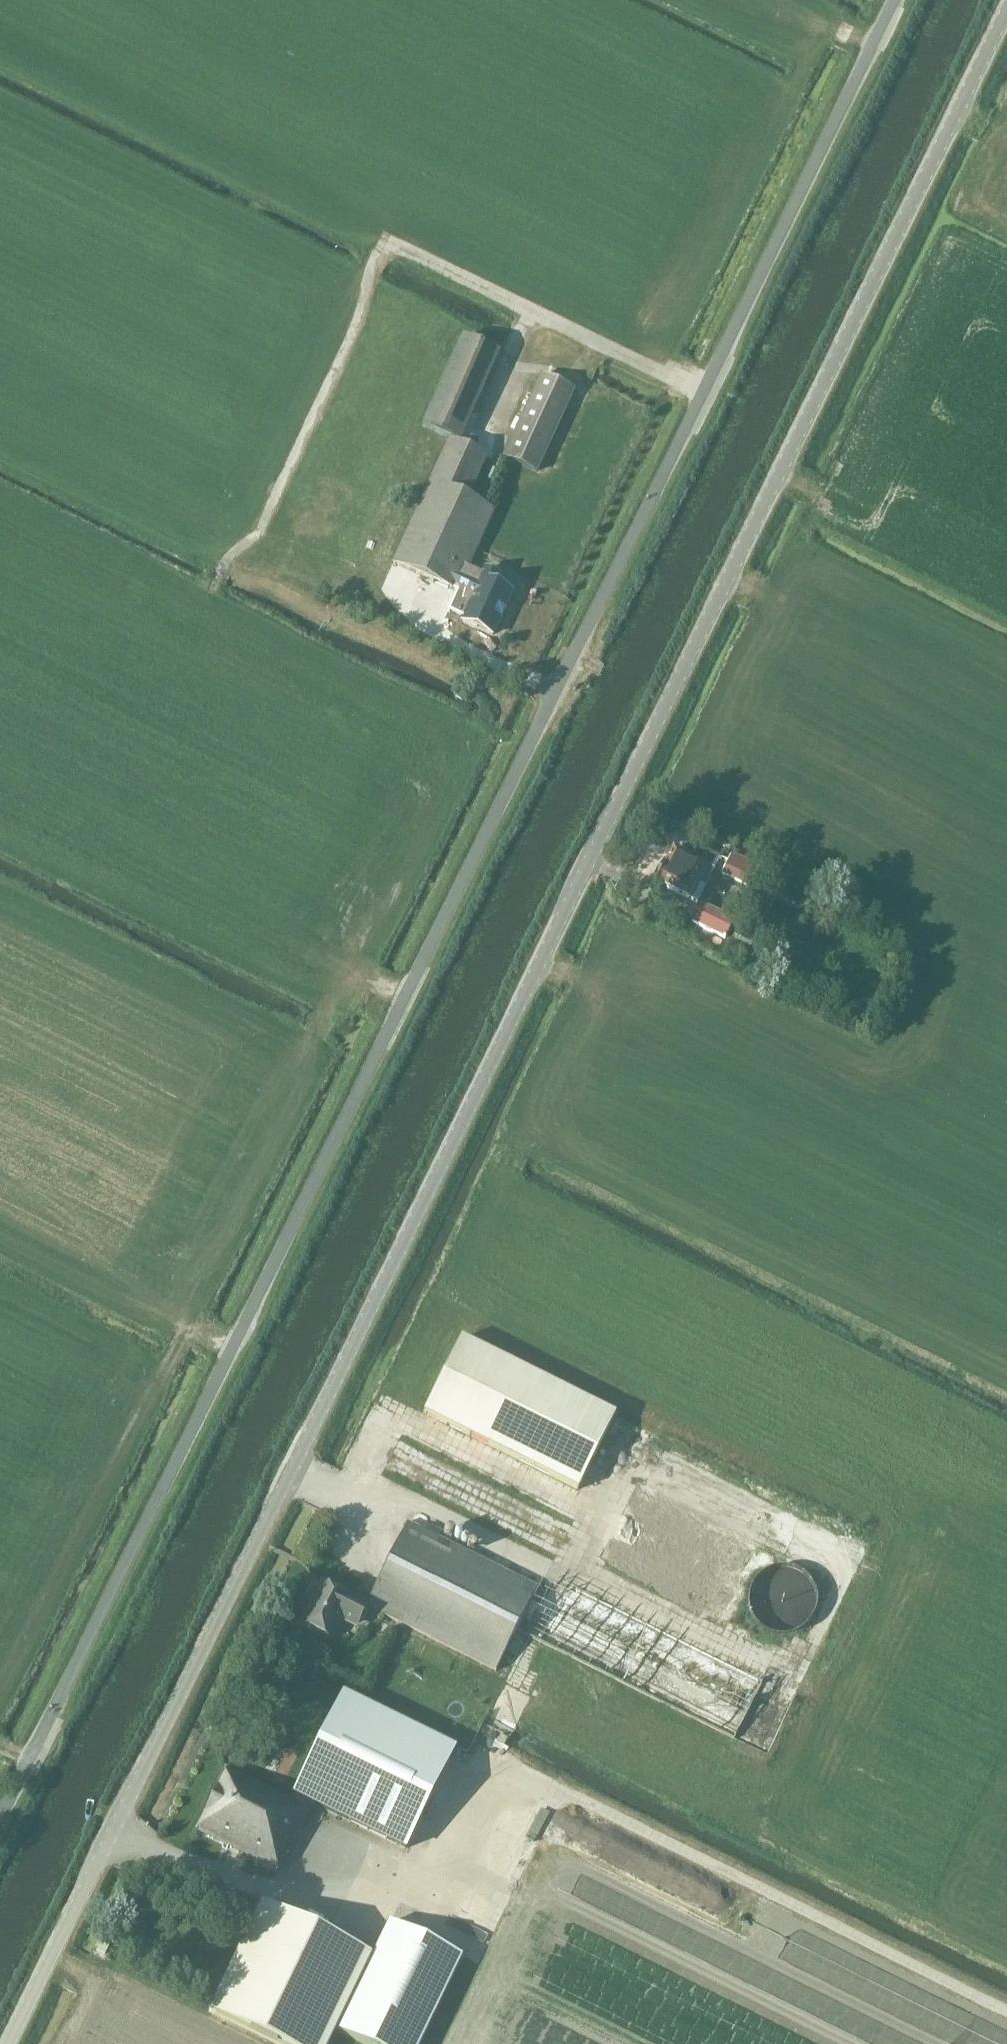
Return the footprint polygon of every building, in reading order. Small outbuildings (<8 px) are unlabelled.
[(413,516),(391,564),(456,594),(468,568),(494,512),(468,500),(488,456),(459,443),(499,354),(462,337),(422,426),(425,427),(448,438),(430,477),(413,516)] [(540,374),(501,458),(536,474),(574,390),(540,374)] [(456,594),(447,612),(456,615),(455,616),(462,619),(461,621),(489,633),(507,592),(496,587),(500,577),(484,570),(482,574),(468,568),(456,594)] [(657,869),(654,876),(656,880),(655,882),(696,903),(719,858),(690,844),(685,854),(672,848),(662,868),(657,869)] [(730,855),(721,875),(747,888),(757,868),(730,855)] [(700,903),(691,924),(720,937),(730,918),(700,903)] [(460,1339),(423,1413),(577,1490),(614,1416),(460,1339)] [(302,1624),(332,1639),(343,1617),(358,1624),(367,1606),(496,1673),(538,1590),(409,1524),(371,1598),(355,1591),(351,1599),(322,1584),(321,1586),(318,1584),(309,1602),(312,1604),(302,1624)] [(224,1769),(194,1831),(222,1845),(221,1847),(226,1850),(227,1848),(276,1872),(284,1855),(286,1855),(311,1803),(404,1849),(454,1749),(343,1694),(289,1802),(224,1769)] [(372,1958),(261,1906),(209,2015),(271,2043),(329,2043),(335,2032),(361,2043),(421,2043),(462,1959),(388,1924),(372,1958)]
